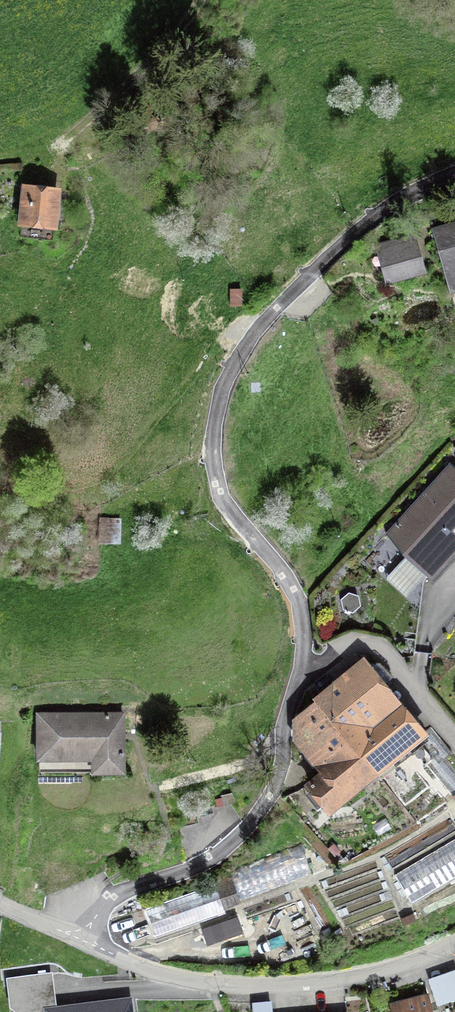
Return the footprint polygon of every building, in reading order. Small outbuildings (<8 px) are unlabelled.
[(22,187),(18,230),(58,234),(62,191),(22,187)] [(431,230),(450,298),(454,297),(454,223),(431,230)] [(385,242),(387,248),(374,252),(385,290),(429,278),(416,233),(385,242)] [(230,289),(230,308),(242,308),(242,290),(230,289)] [(250,384),(251,375),(240,375),(240,384),(250,384)] [(406,558),(385,580),(405,599),(425,579),(431,585),(454,561),(454,469),(450,464),(381,535),(406,558)] [(104,546),(121,546),(121,519),(104,519),(104,546)] [(428,729),(364,653),(312,694),(314,696),(378,773),(384,780),(414,756),(410,752),(406,746),(428,729)] [(329,813),(378,773),(314,696),(293,720),(291,737),(319,769),(303,782),(329,813)] [(90,772),(126,772),(125,710),(36,710),(36,759),(39,759),(39,771),(90,771),(90,772)] [(430,726),(428,729),(406,746),(410,752),(420,745),(432,760),(426,765),(453,796),(454,795),(454,796),(454,773),(445,760),(454,753),(430,726)] [(254,748),(265,736),(261,732),(249,745),(254,748)] [(391,828),(386,818),(372,824),(377,835),(391,828)] [(393,876),(410,905),(454,879),(454,839),(393,876)] [(334,856),(340,851),(334,843),(328,848),(334,856)] [(312,874),(301,844),(231,870),(241,899),(312,874)] [(359,855),(355,849),(345,854),(349,861),(359,855)] [(232,876),(143,906),(154,938),(227,914),(225,908),(241,903),(232,876)] [(242,931),(238,916),(203,928),(208,942),(242,931)] [(454,997),(454,968),(441,973),(450,999),(454,997)] [(57,1004),(51,972),(6,977),(9,1006),(18,1011),(44,1011),(43,1006),(57,1004)] [(436,1003),(450,999),(441,973),(428,977),(436,1003)] [(428,991),(390,1001),(393,1011),(434,1011),(428,991)] [(133,995),(57,1004),(43,1006),(44,1011),(135,1011),(133,995)] [(272,999),(251,1001),(252,1011),(273,1011),(272,999)]
